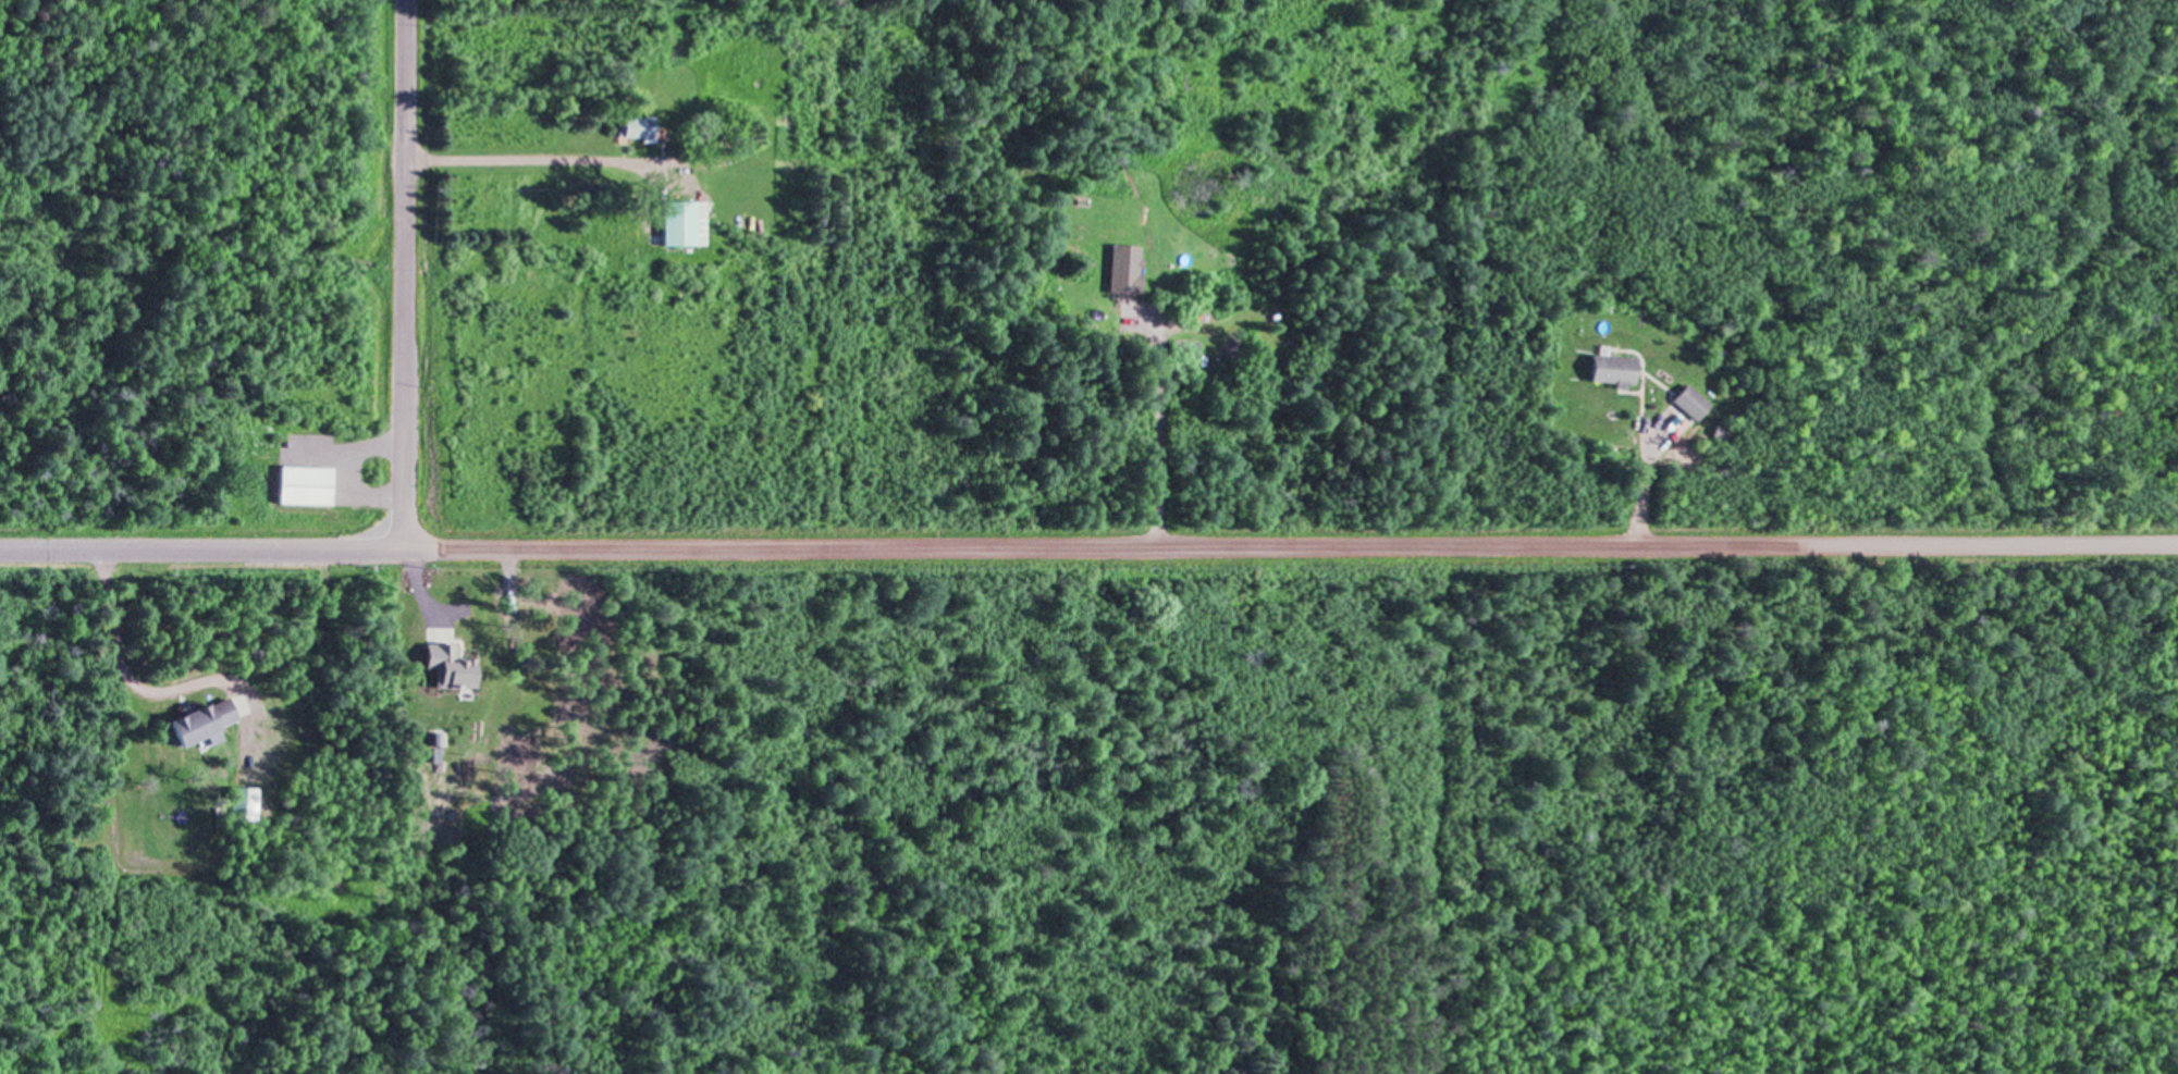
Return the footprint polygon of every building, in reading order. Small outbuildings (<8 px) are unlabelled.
[(616,136),(617,118),(651,118),(651,136),(616,136)] [(703,200),(704,243),(661,244),(661,201),(703,200)] [(1110,244),(1141,246),(1137,293),(1107,291),(1110,244)] [(1173,342),(1190,343),(1189,355),(1172,354),(1173,342)] [(1589,382),(1591,354),(1634,357),(1632,385),(1589,382)] [(1696,421),(1672,399),(1686,383),(1710,404),(1696,421)] [(329,467),(327,503),(276,501),(279,465),(329,467)] [(426,643),(455,643),(455,656),(475,656),(475,686),(434,686),(434,666),(426,666),(426,643)] [(236,720),(219,724),(223,741),(208,744),(206,737),(176,743),(171,718),(183,716),(181,708),(231,698),(236,720)] [(235,787),(258,788),(256,818),(234,817),(235,787)]
